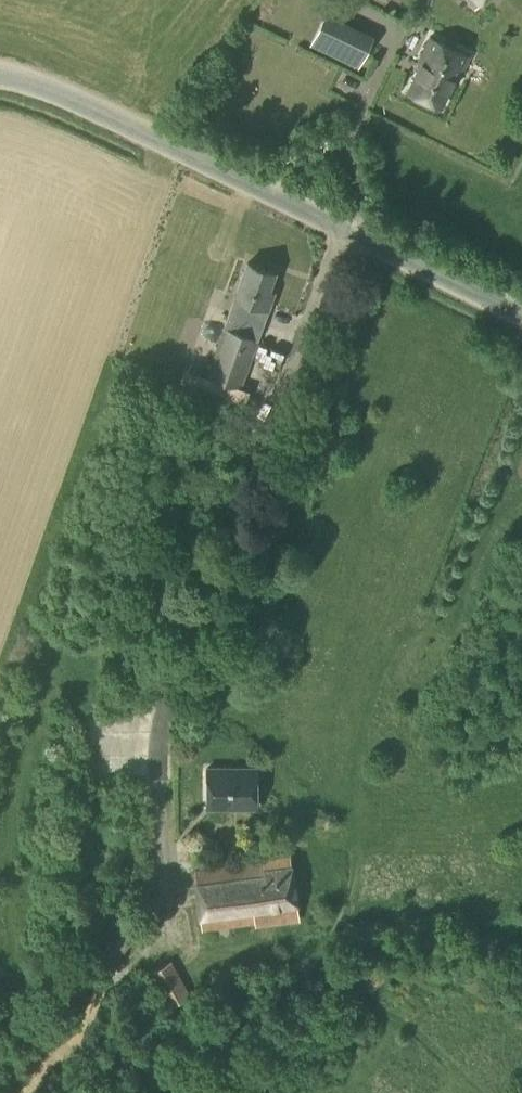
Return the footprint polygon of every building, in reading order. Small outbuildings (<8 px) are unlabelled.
[(482,0),(464,0),(473,9),(482,0)] [(358,68),(373,35),(324,13),(309,45),(358,68)] [(442,109),(466,57),(429,39),(417,63),(421,65),(407,93),(442,109)] [(269,309),(274,292),(269,291),(275,273),(247,263),(235,298),(245,301),(240,314),(256,319),(261,306),(269,309)] [(258,340),(223,327),(206,376),(241,389),(258,340)] [(117,733),(139,732),(138,717),(116,718),(117,733)] [(122,767),(107,770),(110,784),(126,781),(122,767)] [(255,808),(256,769),(206,769),(205,808),(255,808)] [(255,926),(297,920),(289,855),(264,859),(264,861),(195,871),(203,931),(255,924),(255,926)] [(163,1005),(188,999),(178,960),(154,966),(163,1005)]
